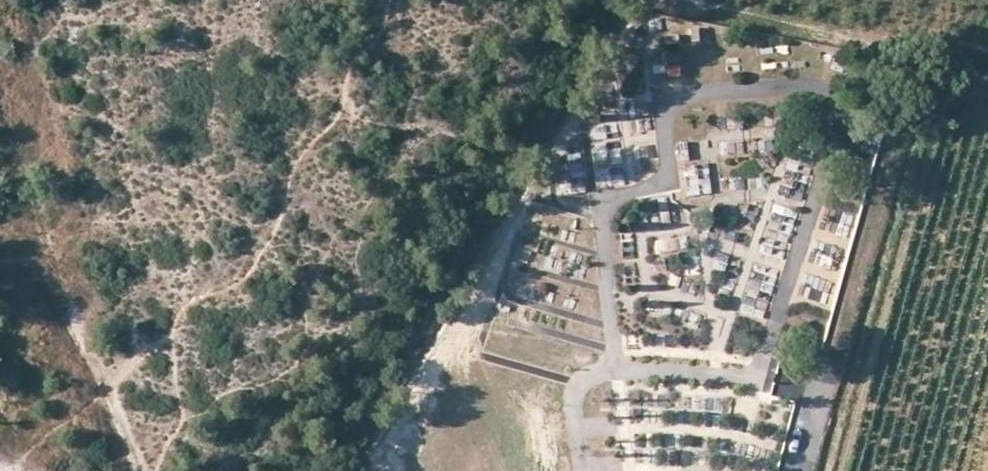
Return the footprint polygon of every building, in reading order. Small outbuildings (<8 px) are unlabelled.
[(682,75),(680,56),(666,58),(667,77),(682,75)] [(619,94),(600,96),(602,121),(590,122),(594,187),(625,185),(619,94)] [(682,167),(685,198),(711,196),(709,165),(682,167)] [(727,194),(762,187),(760,175),(725,183),(727,194)] [(685,238),(651,237),(651,252),(685,253),(685,238)] [(685,254),(684,275),(698,276),(698,254),(685,254)]
